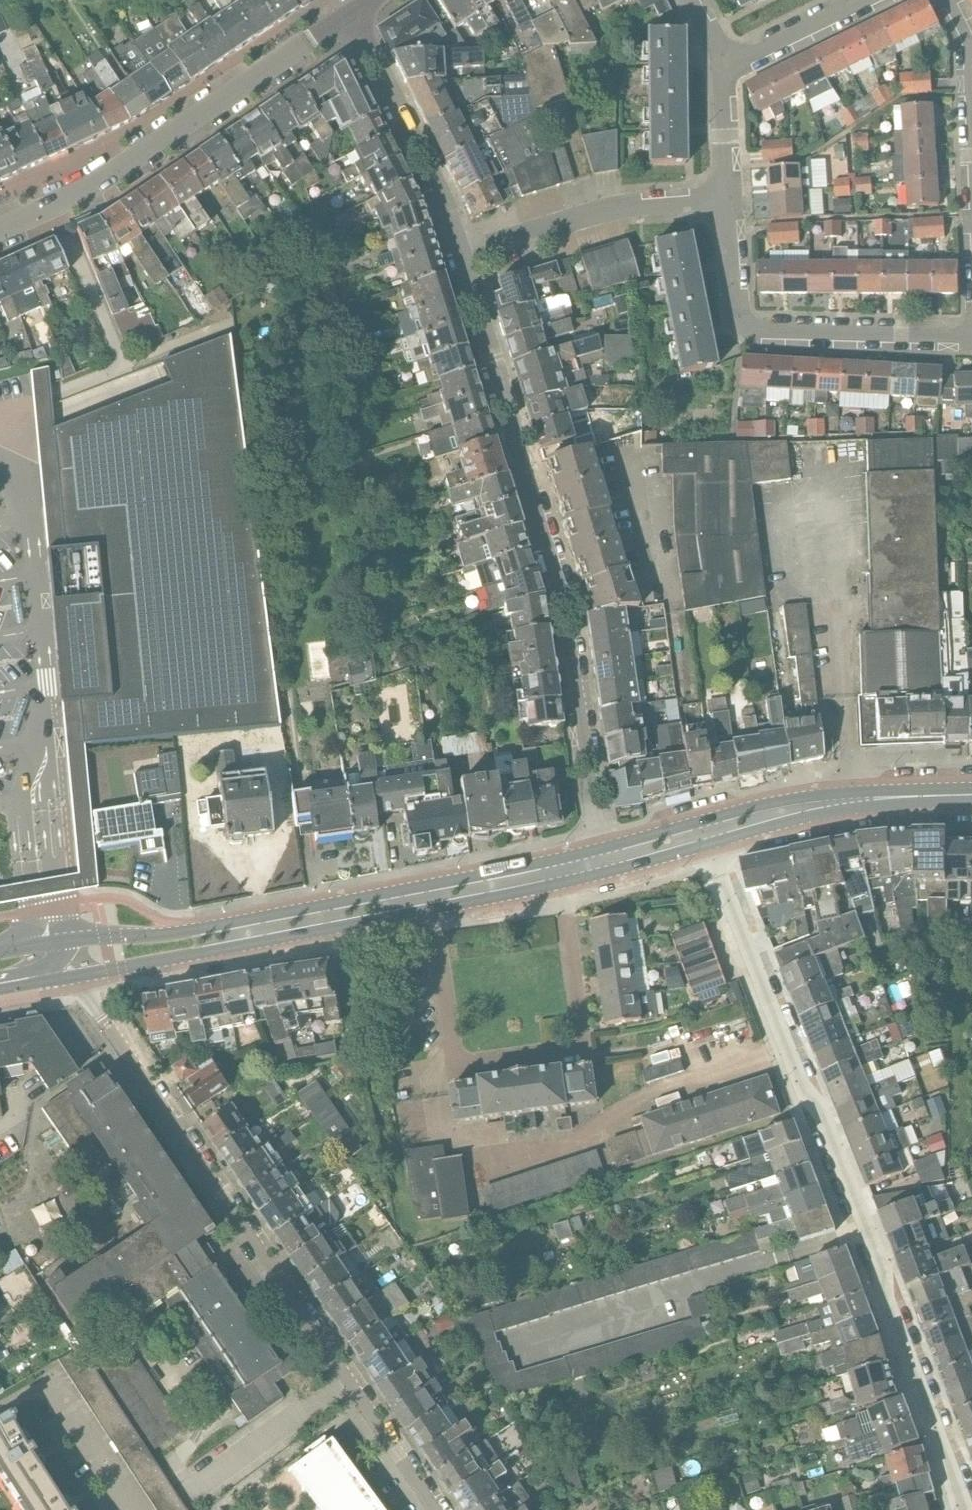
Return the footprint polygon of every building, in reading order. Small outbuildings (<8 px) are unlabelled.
[(228,0),(214,0),(221,12),(209,21),(233,54),(255,39),(228,0)] [(260,0),(229,0),(228,0),(255,39),(277,24),(260,0)] [(298,10),(291,0),(260,0),(277,24),(298,10)] [(313,0),(291,0),(298,10),(313,0)] [(456,32),(435,0),(428,0),(388,26),(384,40),(392,59),(417,57),(445,39),(456,32)] [(486,32),(465,0),(435,0),(456,32),(465,25),(475,39),(486,32)] [(499,11),(493,0),(465,0),(486,32),(487,33),(488,33),(494,44),(502,40),(495,27),(498,26),(492,15),(499,11)] [(499,11),(516,49),(520,59),(543,48),(532,25),(526,12),(520,0),(493,0),(499,11)] [(526,12),(532,25),(543,48),(554,47),(571,47),(552,10),(547,0),(520,0),(526,12)] [(573,0),(547,0),(552,10),(571,47),(596,46),(581,15),(573,0)] [(600,5),(597,0),(573,0),(581,15),(600,5)] [(619,3),(625,0),(597,0),(600,5),(602,11),(619,3)] [(664,0),(638,0),(637,0),(643,12),(653,7),(664,1),(664,0)] [(761,0),(737,0),(741,10),(761,0)] [(940,24),(928,0),(920,0),(904,8),(917,35),(940,24)] [(653,7),(659,18),(670,12),(664,1),(653,7)] [(211,69),(233,54),(209,21),(196,2),(188,9),(200,27),(188,35),(173,13),(152,28),(189,83),(211,69)] [(24,8),(4,11),(14,32),(24,27),(34,23),(24,8)] [(895,46),(917,35),(904,8),(881,19),(895,46)] [(859,30),(873,59),(874,62),(876,71),(897,61),(896,50),(895,46),(881,19),(859,30)] [(189,83),(152,28),(132,41),(169,96),(189,83)] [(850,70),(873,59),(859,30),(836,41),(850,70)] [(685,99),(684,66),(683,32),(647,33),(648,99),(685,99)] [(169,96),(132,41),(121,48),(118,44),(108,50),(111,53),(129,81),(149,110),(169,96)] [(829,80),(850,70),(836,41),(815,52),(829,80)] [(554,47),(543,48),(520,59),(525,78),(532,99),(539,121),(573,110),(554,47)] [(67,93),(60,96),(55,86),(54,87),(36,48),(34,48),(23,53),(23,54),(28,64),(35,81),(41,94),(67,152),(82,145),(107,133),(90,105),(83,95),(71,101),(67,93)] [(516,49),(498,50),(499,61),(520,59),(516,49)] [(406,83),(436,82),(485,79),(483,50),(417,57),(392,59),(406,83)] [(130,123),(149,110),(129,81),(116,89),(114,74),(99,52),(87,60),(93,69),(130,123)] [(834,90),(829,80),(815,52),(792,63),(806,92),(811,101),(834,90)] [(341,101),(364,89),(351,63),(340,60),(322,73),(298,88),(315,114),(341,101)] [(784,102),(806,92),(792,63),(770,74),(784,102)] [(35,81),(28,64),(20,68),(28,85),(35,81)] [(107,133),(130,123),(93,69),(82,76),(98,99),(90,105),(107,133)] [(902,95),(932,93),(931,73),(916,74),(916,84),(901,85),(902,95)] [(785,105),(784,102),(770,74),(747,85),(760,112),(770,108),(776,119),(785,115),(785,105)] [(901,85),(916,84),(916,74),(901,75),(901,85)] [(427,128),(454,115),(454,116),(486,101),(532,99),(525,78),(485,79),(436,82),(406,83),(418,108),(427,128)] [(887,103),(895,98),(886,85),(879,90),(887,103)] [(324,168),(331,138),(325,129),(315,114),(298,88),(280,101),(298,130),(300,132),(309,126),(318,140),(309,147),(324,168)] [(315,114),(325,129),(335,124),(340,133),(347,130),(377,114),(364,89),(341,101),(315,114)] [(880,108),(887,103),(879,90),(871,95),(880,108)] [(45,162),(67,152),(41,94),(19,105),(45,162)] [(45,162),(19,105),(17,99),(6,104),(10,115),(17,128),(2,135),(19,174),(45,162)] [(446,165),(473,152),(539,121),(532,99),(486,101),(454,116),(454,115),(427,128),(437,147),(446,165)] [(650,166),(685,165),(686,165),(685,99),(648,99),(650,166)] [(303,179),(315,172),(290,135),(298,130),(280,101),(260,114),(303,179)] [(856,124),(863,119),(855,105),(847,110),(856,124)] [(903,134),(935,132),(933,106),(902,108),(903,134)] [(849,128),(856,124),(847,110),(840,115),(849,128)] [(297,183),(303,179),(260,114),(239,128),(264,165),(266,168),(275,162),(282,172),(292,187),(297,183)] [(377,114),(347,130),(357,151),(353,153),(354,155),(388,137),(377,114)] [(461,196),(487,183),(504,175),(549,152),(539,121),(473,152),(446,165),(454,181),(461,196)] [(219,142),(260,202),(270,195),(254,172),(264,165),(239,128),(219,142)] [(599,135),(605,173),(617,171),(617,131),(599,135)] [(905,158),(936,156),(935,132),(903,134),(905,158)] [(2,135),(1,133),(0,133),(0,182),(19,174),(2,135)] [(854,144),(869,143),(869,134),(853,135),(854,144)] [(593,175),(605,173),(599,135),(582,137),(593,175)] [(360,178),(360,179),(400,159),(388,137),(354,155),(359,164),(342,173),(347,184),(360,178)] [(778,142),(779,162),(794,161),(793,141),(778,142)] [(264,208),(260,202),(219,142),(199,155),(219,184),(243,222),(264,208)] [(764,163),(779,162),(778,142),(762,143),(764,163)] [(854,152),(870,151),(869,143),(854,144),(854,152)] [(549,153),(559,186),(574,182),(574,181),(564,147),(549,152),(549,153)] [(522,198),(559,186),(549,153),(504,175),(487,183),(499,207),(515,199),(510,189),(518,186),(522,198)] [(203,195),(219,184),(199,155),(183,166),(203,195)] [(906,183),(938,181),(936,156),(905,158),(906,183)] [(376,198),(411,182),(400,159),(360,179),(365,189),(370,187),(376,198)] [(161,181),(196,233),(210,224),(194,200),(203,195),(183,166),(161,181)] [(772,194),(803,192),(801,166),(770,168),(772,194)] [(303,179),(306,188),(319,181),(315,173),(303,179)] [(857,187),(872,186),(872,178),(856,178),(857,187)] [(835,189),(851,188),(850,179),(835,180),(835,189)] [(180,244),(196,233),(161,181),(139,196),(166,238),(173,233),(180,244)] [(906,183),(908,208),(939,206),(938,181),(906,183)] [(378,222),(423,206),(422,204),(411,182),(376,198),(367,202),(371,212),(374,211),(378,222)] [(473,220),(499,207),(487,183),(461,196),(473,220)] [(857,196),(873,195),(872,186),(857,187),(857,196)] [(836,198),(851,196),(851,188),(835,189),(836,198)] [(774,219),(812,217),(810,191),(803,192),(772,194),(774,219)] [(164,239),(166,238),(139,196),(121,208),(151,254),(167,243),(164,239)] [(394,241),(430,229),(423,206),(378,222),(382,232),(390,229),(394,241)] [(169,279),(151,254),(121,208),(101,221),(122,263),(133,256),(154,289),(169,279)] [(320,227),(329,222),(324,212),(313,217),(315,229),(320,227)] [(930,238),(945,237),(944,218),(929,219),(930,238)] [(915,239),(930,238),(929,219),(914,220),(915,239)] [(116,282),(111,270),(124,265),(122,263),(101,221),(79,231),(98,279),(114,318),(128,311),(116,282)] [(875,237),(884,236),(884,221),(875,221),(875,237)] [(884,236),(893,236),(892,221),(884,221),(884,236)] [(834,238),(842,237),(842,222),(833,223),(834,238)] [(785,245),(800,243),(799,223),(784,225),(785,245)] [(825,238),(834,238),(833,223),(824,223),(825,238)] [(770,246),(785,245),(784,225),(768,226),(770,246)] [(328,242),(328,241),(320,227),(315,229),(317,246),(328,242)] [(394,265),(437,252),(430,229),(394,241),(397,252),(376,258),(379,270),(394,265)] [(667,310),(703,302),(690,237),(654,244),(667,310)] [(45,321),(46,320),(56,316),(51,305),(57,303),(53,294),(49,295),(46,287),(44,288),(42,285),(70,273),(57,242),(18,258),(40,309),(41,309),(45,321)] [(320,263),(331,260),(328,242),(317,246),(320,263)] [(640,279),(628,242),(580,257),(586,275),(577,278),(582,294),(592,294),(640,279)] [(884,295),(884,265),(884,252),(859,251),(859,264),(859,295),(884,295)] [(407,286),(444,275),(437,252),(394,265),(398,276),(404,275),(407,286)] [(40,309),(18,258),(0,266),(0,272),(20,318),(40,309)] [(323,288),(334,285),(331,260),(320,263),(323,288)] [(498,316),(552,298),(548,284),(560,280),(555,263),(498,282),(501,294),(492,297),(498,316)] [(759,295),(785,295),(785,264),(759,264),(759,295)] [(785,295),(810,295),(810,264),(785,264),(785,295)] [(810,295),(833,295),(833,264),(810,264),(810,295)] [(833,295),(859,295),(859,264),(833,264),(833,295)] [(884,295),(910,295),(910,265),(884,265),(884,295)] [(910,295),(935,295),(935,265),(910,265),(910,295)] [(935,295),(959,295),(959,265),(935,265),(935,295)] [(20,318),(0,272),(0,304),(9,323),(20,318)] [(400,289),(404,300),(411,298),(415,310),(452,299),(444,275),(407,286),(400,289)] [(327,310),(340,308),(334,285),(323,288),(327,310)] [(375,304),(395,298),(393,291),(373,297),(375,304)] [(506,341),(570,320),(574,319),(567,296),(552,298),(498,316),(506,341)] [(422,333),(459,322),(452,299),(415,310),(408,312),(412,325),(418,322),(422,333)] [(680,375),(716,368),(703,302),(667,310),(680,375)] [(403,322),(401,315),(385,319),(388,326),(403,322)] [(513,363),(548,352),(545,343),(574,333),(570,320),(506,341),(513,363)] [(428,359),(467,348),(459,322),(422,333),(415,336),(419,348),(426,346),(429,358),(428,358),(428,359)] [(53,430),(82,744),(280,727),(230,336),(163,362),(172,385),(53,430)] [(584,389),(588,387),(609,387),(609,377),(595,377),(586,380),(582,367),(603,360),(606,369),(635,364),(630,337),(598,337),(548,352),(513,363),(527,407),(584,389)] [(42,347),(32,352),(34,363),(48,360),(42,347)] [(439,381),(474,370),(467,348),(428,359),(417,363),(421,373),(425,372),(428,384),(438,380),(439,381)] [(14,368),(34,363),(32,352),(11,357),(14,368)] [(66,375),(76,371),(68,355),(58,359),(66,375)] [(765,400),(765,391),(767,360),(741,359),(739,398),(765,400)] [(765,391),(790,393),(792,361),(767,360),(765,391)] [(790,393),(814,394),(817,363),(792,361),(790,393)] [(827,395),(839,396),(841,364),(817,363),(814,394),(814,405),(826,405),(827,395)] [(839,396),(865,397),(867,366),(841,364),(839,396)] [(865,397),(889,399),(890,367),(867,366),(865,397)] [(889,399),(913,400),(915,369),(890,367),(889,399)] [(913,400),(938,401),(941,377),(941,370),(915,369),(913,400)] [(0,889),(0,906),(96,889),(82,744),(53,430),(48,370),(30,373),(78,875),(0,889)] [(442,393),(436,394),(440,405),(481,393),(474,370),(439,381),(442,393)] [(953,377),(953,378),(941,377),(938,401),(938,406),(954,406),(954,408),(964,407),(965,419),(971,418),(971,434),(971,376),(953,377)] [(587,410),(591,409),(584,389),(527,407),(533,427),(587,410)] [(443,429),(488,415),(481,393),(440,405),(420,412),(423,421),(439,416),(440,417),(443,429)] [(431,408),(428,400),(418,403),(420,412),(431,408)] [(540,450),(574,439),(575,439),(572,430),(591,423),(587,410),(533,427),(540,450)] [(459,452),(495,440),(488,415),(443,429),(427,434),(430,442),(453,434),(459,452)] [(906,434),(915,434),(914,418),(906,419),(906,434)] [(915,434),(923,433),(923,418),(914,418),(915,434)] [(856,435),(865,435),(865,420),(856,420),(856,435)] [(865,435),(874,435),(874,420),(865,420),(865,435)] [(807,437),(816,437),(816,421),(807,421),(807,437)] [(816,437),(825,436),(824,421),(816,421),(816,437)] [(752,439),(763,438),(763,422),(751,423),(752,439)] [(763,438),(775,438),(774,422),(763,422),(763,438)] [(958,440),(959,461),(971,461),(971,439),(958,440)] [(448,495),(506,477),(495,440),(459,452),(463,464),(459,465),(461,474),(444,480),(448,495)] [(933,462),(959,461),(958,440),(938,440),(932,441),(933,462)] [(865,443),(867,476),(865,476),(870,635),(939,634),(937,595),(933,473),(933,462),(932,441),(865,443)] [(685,613),(765,598),(750,486),(791,481),(787,443),(745,444),(662,447),(662,478),(673,477),(674,528),(685,613)] [(564,523),(610,509),(600,478),(599,478),(590,448),(576,453),(545,463),(564,523)] [(467,515),(514,501),(506,477),(448,495),(452,509),(464,505),(467,515)] [(463,544),(522,526),(514,501),(467,515),(470,526),(459,529),(463,544)] [(584,586),(629,572),(627,568),(626,568),(616,539),(607,511),(610,510),(610,509),(564,523),(562,524),(582,587),(584,586)] [(490,561),(529,549),(522,526),(463,544),(457,545),(461,557),(486,549),(490,561)] [(500,583),(536,572),(529,549),(490,561),(475,565),(475,566),(461,570),(464,582),(479,578),(497,572),(500,583)] [(504,607),(543,596),(536,572),(500,583),(504,596),(502,596),(504,607)] [(594,616),(632,610),(632,609),(640,608),(629,572),(584,586),(594,616)] [(945,744),(968,744),(965,652),(963,621),(962,594),(937,595),(939,634),(945,744)] [(548,627),(547,623),(543,596),(504,607),(507,618),(510,618),(512,633),(548,627)] [(790,765),(824,757),(806,606),(784,608),(790,660),(796,659),(802,713),(782,716),(790,765)] [(590,640),(635,633),(632,610),(594,616),(587,618),(590,640)] [(509,658),(552,652),(548,627),(512,633),(506,634),(509,658)] [(594,664),(639,657),(635,633),(590,640),(594,664)] [(945,744),(939,634),(870,635),(859,635),(860,698),(858,698),(861,746),(916,745),(945,744)] [(364,685),(376,681),(371,648),(345,651),(350,689),(354,687),(364,685)] [(513,682),(555,676),(552,652),(509,658),(513,682)] [(598,688),(643,681),(639,657),(594,664),(598,688)] [(657,679),(673,676),(672,665),(655,668),(657,679)] [(517,706),(559,700),(555,676),(513,682),(517,706)] [(601,711),(642,705),(647,704),(643,681),(598,688),(601,711)] [(790,765),(782,716),(777,686),(769,687),(771,700),(766,701),(769,724),(757,726),(764,772),(790,766),(790,765)] [(738,779),(733,742),(729,712),(728,712),(726,699),(708,702),(710,716),(712,716),(716,739),(725,738),(726,746),(707,749),(713,785),(738,779)] [(528,730),(563,724),(559,700),(517,706),(520,730),(527,729),(528,730)] [(605,738),(644,733),(642,720),(645,720),(642,705),(601,711),(605,738)] [(738,779),(764,772),(757,726),(756,717),(755,717),(743,719),(745,740),(733,742),(738,779)] [(690,791),(690,788),(679,724),(668,726),(655,729),(658,751),(657,751),(664,795),(665,798),(690,791)] [(713,785),(707,749),(704,725),(682,728),(681,724),(679,724),(690,788),(713,785)] [(445,759),(455,758),(452,737),(451,731),(442,732),(443,739),(442,739),(445,759)] [(453,737),(452,737),(455,758),(487,753),(484,732),(453,737)] [(644,760),(644,753),(643,745),(645,745),(644,733),(605,738),(610,768),(624,766),(635,762),(644,760)] [(440,801),(436,775),(430,741),(425,742),(425,744),(411,746),(412,752),(393,755),(395,767),(387,768),(385,753),(373,754),(383,815),(403,811),(403,807),(440,801)] [(659,797),(664,795),(657,751),(644,753),(644,760),(635,762),(641,805),(647,802),(649,805),(660,800),(659,797)] [(209,831),(224,829),(226,841),(229,841),(234,845),(244,843),(248,838),(274,835),(266,772),(237,776),(234,752),(215,755),(218,779),(221,799),(205,800),(209,831)] [(376,816),(383,815),(373,754),(357,757),(362,789),(346,792),(353,836),(355,836),(355,838),(360,842),(366,841),(369,836),(369,833),(378,832),(376,816)] [(150,804),(150,805),(179,800),(175,755),(157,758),(159,773),(135,777),(139,800),(141,800),(142,806),(150,804)] [(494,761),(497,777),(506,833),(536,828),(527,774),(525,763),(512,765),(511,758),(494,761)] [(616,808),(641,805),(635,762),(624,766),(625,774),(612,776),(616,808)] [(527,774),(536,828),(562,824),(553,770),(527,774)] [(446,842),(468,839),(462,798),(453,800),(448,773),(436,775),(440,801),(446,842)] [(468,839),(506,833),(497,777),(491,778),(459,783),(462,798),(468,839)] [(353,836),(346,792),(346,787),(315,792),(290,796),(296,830),(312,827),(313,834),(314,834),(315,843),(353,837),(353,836)] [(441,843),(446,842),(440,801),(403,807),(403,811),(409,848),(413,848),(415,857),(430,855),(442,853),(441,843)] [(165,851),(162,832),(155,833),(150,805),(150,804),(142,806),(93,814),(99,849),(140,842),(142,854),(165,851)] [(919,908),(919,902),(918,832),(889,833),(893,878),(895,901),(901,931),(915,929),(913,909),(919,908)] [(949,929),(949,926),(950,843),(948,843),(948,832),(918,832),(919,902),(929,902),(930,944),(949,944),(949,929)] [(887,902),(895,901),(893,878),(889,833),(860,837),(870,891),(884,888),(887,902)] [(832,842),(857,911),(858,914),(874,910),(870,891),(860,837),(832,842)] [(820,924),(857,911),(832,842),(813,846),(825,907),(817,908),(820,924)] [(971,903),(971,843),(950,843),(949,926),(955,925),(955,903),(971,903)] [(806,910),(817,908),(825,907),(813,846),(794,850),(806,910)] [(807,916),(806,910),(794,850),(741,861),(747,893),(757,891),(763,909),(780,906),(792,904),(795,919),(807,916)] [(783,972),(839,951),(867,939),(858,917),(859,917),(858,914),(857,911),(820,924),(819,924),(822,938),(810,943),(810,942),(777,955),(783,972)] [(795,919),(799,940),(810,936),(807,916),(795,919)] [(597,947),(632,942),(628,917),(593,922),(597,947)] [(677,949),(710,937),(706,924),(673,936),(677,949)] [(677,949),(681,960),(714,948),(710,937),(677,949)] [(600,973),(646,966),(643,940),(632,942),(597,947),(600,973)] [(681,960),(686,972),(719,960),(714,948),(681,960)] [(792,995),(834,979),(845,975),(843,971),(845,971),(839,951),(783,972),(792,995)] [(686,972),(690,983),(723,971),(719,960),(686,972)] [(328,1025),(343,1023),(334,963),(321,965),(320,961),(302,963),(312,1014),(326,1012),(328,1025)] [(299,1016),(312,1014),(302,963),(286,966),(287,970),(275,972),(290,1034),(302,1029),(299,1020),(301,1020),(299,1016)] [(604,999),(639,994),(650,992),(646,966),(600,973),(604,999)] [(669,991),(686,989),(679,968),(670,969),(671,972),(667,972),(669,991)] [(292,1037),(290,1034),(275,972),(265,973),(265,971),(263,969),(255,970),(253,973),(253,975),(249,976),(258,1023),(269,1021),(277,1046),(284,1044),(289,1060),(298,1059),(295,1050),(292,1041),(291,1038),(292,1037)] [(694,996),(728,984),(723,971),(690,983),(694,996)] [(247,1026),(258,1023),(249,976),(247,976),(246,972),(235,974),(236,978),(225,980),(234,1028),(247,1026)] [(223,1030),(234,1028),(225,980),(214,983),(211,979),(203,980),(202,985),(211,1032),(223,1030)] [(801,1017),(850,998),(855,996),(852,988),(839,993),(834,979),(792,995),(801,1017)] [(207,1033),(211,1032),(202,985),(170,991),(169,991),(170,995),(177,1030),(191,1028),(194,1045),(196,1044),(198,1052),(211,1050),(207,1033)] [(608,1026),(643,1021),(639,994),(604,999),(608,1026)] [(179,1041),(177,1030),(170,995),(141,1000),(143,1012),(148,1011),(151,1036),(168,1033),(171,1043),(179,1041)] [(881,1007),(890,1004),(887,996),(878,1000),(881,1007)] [(801,1017),(808,1036),(859,1016),(856,1007),(854,1008),(850,998),(801,1017)] [(881,1007),(885,1019),(895,1016),(890,1004),(881,1007)] [(72,1068),(36,1014),(27,1016),(25,1024),(14,1026),(10,1021),(9,1021),(8,1027),(0,1029),(0,1072),(29,1066),(31,1067),(49,1093),(77,1074),(72,1068)] [(816,1055),(852,1040),(861,1037),(857,1026),(863,1024),(859,1016),(808,1036),(816,1055)] [(904,1041),(903,1038),(898,1027),(897,1023),(888,1027),(894,1045),(904,1041)] [(823,1073),(882,1050),(879,1041),(856,1050),(852,1040),(816,1055),(823,1073)] [(316,1046),(318,1055),(318,1058),(338,1055),(335,1043),(316,1046)] [(318,1055),(316,1046),(295,1050),(298,1059),(318,1055)] [(831,1092),(878,1073),(874,1063),(885,1059),(882,1050),(823,1073),(831,1092)] [(355,1084),(349,1057),(334,1059),(334,1062),(350,1085),(355,1084)] [(190,1058),(174,1069),(184,1082),(199,1072),(190,1058)] [(217,1065),(191,1083),(196,1090),(191,1093),(201,1108),(232,1087),(217,1065)] [(571,1107),(598,1103),(593,1065),(566,1070),(565,1069),(480,1081),(480,1082),(452,1085),(458,1124),(485,1119),(486,1121),(506,1119),(508,1133),(538,1129),(536,1114),(571,1109),(571,1107)] [(217,1269),(216,1268),(215,1267),(213,1268),(206,1259),(213,1254),(207,1245),(200,1250),(194,1241),(205,1234),(206,1237),(214,1232),(212,1228),(210,1229),(195,1208),(197,1207),(195,1203),(193,1204),(178,1183),(180,1182),(178,1178),(176,1179),(163,1161),(165,1159),(162,1156),(161,1157),(148,1138),(150,1137),(147,1133),(145,1134),(133,1116),(134,1114),(132,1111),(130,1112),(117,1093),(119,1092),(117,1088),(114,1090),(108,1082),(111,1080),(108,1076),(101,1067),(67,1090),(42,1107),(73,1153),(81,1147),(92,1163),(104,1154),(153,1225),(101,1260),(100,1258),(66,1281),(60,1272),(45,1282),(51,1292),(76,1328),(125,1295),(140,1317),(163,1301),(247,1423),(172,1475),(191,1502),(221,1482),(225,1488),(288,1445),(282,1436),(310,1416),(293,1390),(284,1397),(275,1384),(302,1366),(281,1336),(267,1345),(236,1300),(238,1299),(236,1297),(235,1298),(226,1285),(227,1284),(225,1282),(224,1283),(216,1270),(217,1269)] [(838,1110),(890,1091),(900,1087),(896,1077),(886,1081),(882,1071),(878,1073),(831,1092),(838,1110)] [(689,1154),(686,1146),(781,1115),(769,1078),(643,1119),(646,1130),(638,1133),(637,1132),(609,1142),(611,1148),(604,1151),(609,1166),(616,1164),(618,1169),(646,1160),(646,1159),(665,1153),(668,1161),(689,1154)] [(284,1106),(290,1102),(275,1080),(269,1085),(284,1106)] [(347,1125),(333,1104),(316,1080),(299,1093),(315,1116),(330,1137),(346,1162),(364,1149),(347,1125)] [(846,1129),(882,1115),(878,1105),(891,1100),(890,1091),(838,1110),(846,1129)] [(917,1111),(926,1108),(923,1099),(914,1102),(917,1111)] [(220,1149),(249,1130),(251,1129),(235,1107),(205,1127),(220,1149)] [(854,1149),(899,1130),(891,1110),(882,1115),(846,1129),(854,1149)] [(559,1133),(574,1131),(572,1118),(557,1120),(559,1133)] [(751,1160),(803,1142),(796,1123),(733,1144),(740,1164),(751,1160)] [(861,1168),(908,1149),(912,1147),(904,1128),(899,1130),(854,1149),(861,1168)] [(220,1149),(235,1171),(280,1140),(273,1130),(257,1141),(249,1130),(220,1149)] [(249,1192),(287,1166),(278,1154),(284,1150),(283,1149),(297,1139),(292,1132),(280,1140),(235,1171),(249,1192)] [(732,1192),(763,1182),(812,1165),(803,1142),(751,1160),(753,1168),(727,1177),(732,1192)] [(444,1222),(472,1218),(463,1157),(446,1159),(445,1146),(407,1152),(417,1222),(443,1218),(444,1222)] [(490,1205),(609,1177),(602,1149),(483,1177),(490,1205)] [(869,1187),(905,1173),(914,1163),(908,1149),(861,1168),(869,1187)] [(919,1174),(942,1169),(937,1155),(915,1163),(919,1174)] [(264,1214),(301,1188),(292,1176),(299,1171),(292,1162),(287,1166),(249,1192),(264,1214)] [(726,1202),(729,1214),(819,1185),(812,1165),(763,1182),(766,1190),(746,1197),(746,1195),(726,1202)] [(923,1185),(946,1181),(942,1169),(919,1174),(923,1185)] [(361,1200),(369,1194),(360,1180),(352,1186),(361,1200)] [(278,1236),(323,1205),(325,1204),(316,1191),(313,1193),(307,1184),(301,1188),(264,1214),(278,1236)] [(819,1185),(729,1214),(734,1229),(758,1221),(757,1220),(766,1217),(770,1226),(828,1209),(819,1185)] [(890,1237),(926,1223),(942,1217),(942,1216),(956,1211),(952,1200),(938,1206),(930,1188),(875,1198),(890,1237)] [(294,1259),(333,1232),(338,1229),(323,1205),(278,1236),(294,1259)] [(807,1241),(836,1232),(837,1231),(828,1209),(770,1226),(756,1231),(759,1242),(798,1231),(802,1242),(807,1241)] [(898,1260),(931,1248),(942,1243),(937,1230),(935,1232),(934,1229),(929,1231),(926,1223),(890,1237),(898,1260)] [(751,1255),(751,1256),(762,1252),(759,1242),(756,1231),(745,1235),(751,1255)] [(294,1259),(308,1280),(315,1276),(347,1255),(349,1254),(342,1244),(333,1232),(294,1259)] [(746,1257),(748,1256),(749,1256),(750,1256),(751,1255),(745,1235),(733,1238),(739,1259),(745,1257),(746,1257)] [(728,1262),(739,1259),(733,1238),(721,1242),(728,1262)] [(716,1266),(728,1262),(721,1242),(710,1245),(716,1266)] [(704,1269),(716,1266),(710,1245),(698,1249),(704,1269)] [(962,1269),(971,1266),(971,1263),(970,1258),(971,1257),(971,1245),(966,1248),(935,1259),(931,1248),(898,1260),(909,1290),(962,1269)] [(788,1293),(857,1271),(849,1249),(848,1249),(847,1248),(812,1259),(795,1264),(800,1277),(801,1282),(780,1288),(782,1295),(788,1293)] [(693,1273),(704,1269),(698,1249),(687,1252),(693,1273)] [(681,1276),(693,1273),(687,1252),(675,1256),(681,1276)] [(308,1280),(323,1301),(361,1276),(347,1255),(315,1276),(308,1280)] [(670,1280),(681,1276),(675,1256),(663,1259),(670,1280)] [(658,1283),(670,1280),(663,1259),(652,1263),(658,1283)] [(646,1287),(658,1283),(652,1263),(640,1266),(646,1287)] [(635,1290),(646,1287),(640,1266),(629,1270),(635,1290)] [(918,1312),(971,1291),(962,1269),(909,1290),(918,1312)] [(622,1272),(617,1273),(623,1294),(635,1290),(629,1270),(622,1272)] [(857,1271),(788,1293),(792,1306),(825,1295),(829,1305),(865,1293),(857,1271)] [(612,1297),(623,1294),(617,1273),(605,1277),(612,1297)] [(338,1323),(373,1299),(362,1283),(366,1281),(362,1275),(361,1276),(323,1301),(338,1323)] [(600,1301),(612,1297),(605,1277),(594,1280),(600,1301)] [(588,1304),(600,1301),(594,1280),(582,1284),(588,1304)] [(352,1344),(398,1314),(411,1305),(396,1283),(373,1299),(338,1323),(352,1344)] [(577,1308),(588,1304),(582,1284),(571,1287),(577,1308)] [(565,1311),(577,1308),(571,1287),(559,1291),(565,1311)] [(768,1299),(767,1299),(782,1295),(780,1288),(770,1291),(768,1299)] [(554,1315),(565,1311),(559,1291),(548,1294),(554,1315)] [(958,1321),(971,1316),(971,1312),(970,1307),(971,1306),(971,1291),(918,1312),(926,1334),(958,1321)] [(776,1334),(778,1344),(874,1316),(865,1293),(829,1305),(818,1308),(823,1320),(776,1334)] [(551,1315),(554,1315),(548,1294),(536,1298),(543,1320),(552,1317),(551,1315)] [(688,1300),(694,1319),(700,1318),(711,1315),(705,1295),(688,1300)] [(531,1323),(543,1320),(536,1298),(524,1301),(531,1323)] [(519,1327),(531,1323),(524,1301),(513,1305),(519,1327)] [(508,1330),(519,1327),(513,1305),(501,1308),(508,1330)] [(496,1334),(508,1330),(501,1308),(490,1312),(496,1334)] [(463,1332),(475,1350),(499,1343),(496,1334),(490,1312),(457,1322),(456,1322),(463,1332)] [(367,1367),(404,1341),(408,1338),(400,1326),(397,1328),(394,1324),(401,1319),(398,1314),(352,1344),(367,1367)] [(832,1343),(834,1352),(882,1338),(874,1316),(778,1344),(783,1357),(808,1350),(805,1342),(812,1340),(815,1348),(832,1343)] [(694,1319),(683,1323),(690,1346),(716,1339),(711,1322),(702,1324),(700,1318),(694,1319)] [(933,1353),(971,1338),(971,1325),(961,1329),(958,1321),(926,1334),(933,1353)] [(683,1323),(671,1326),(678,1350),(690,1346),(683,1323)] [(671,1326),(659,1330),(666,1353),(678,1350),(671,1326)] [(659,1330),(647,1334),(654,1357),(666,1353),(659,1330)] [(647,1334),(636,1337),(643,1360),(654,1357),(647,1334)] [(636,1337),(624,1341),(631,1364),(643,1360),(636,1337)] [(850,1375),(889,1363),(882,1338),(834,1352),(822,1355),(822,1356),(826,1369),(826,1370),(835,1368),(838,1378),(850,1375)] [(971,1361),(971,1359),(970,1353),(971,1352),(971,1338),(933,1353),(941,1372),(971,1361)] [(367,1367),(382,1388),(419,1362),(404,1341),(367,1367)] [(624,1341),(612,1344),(619,1367),(631,1364),(624,1341)] [(478,1354),(482,1360),(504,1353),(501,1342),(499,1343),(475,1350),(478,1354)] [(612,1344),(600,1348),(607,1371),(619,1367),(612,1344)] [(58,1361),(67,1374),(89,1360),(81,1348),(58,1361)] [(590,1351),(589,1351),(589,1353),(595,1374),(607,1371),(600,1348),(590,1351)] [(587,1352),(577,1355),(584,1378),(595,1374),(589,1353),(589,1351),(587,1352)] [(507,1352),(504,1353),(482,1360),(488,1369),(510,1363),(507,1352)] [(396,1409),(435,1382),(428,1372),(430,1371),(425,1363),(433,1359),(430,1355),(419,1362),(382,1388),(396,1409)] [(565,1358),(565,1359),(572,1381),(584,1378),(577,1355),(565,1358)] [(565,1359),(553,1363),(560,1385),(572,1381),(565,1359)] [(67,1374),(74,1386),(96,1371),(89,1360),(67,1374)] [(948,1393),(971,1385),(971,1361),(941,1372),(948,1393)] [(507,1397),(509,1400),(524,1395),(518,1373),(514,1362),(510,1363),(488,1369),(492,1376),(507,1397)] [(553,1363),(542,1366),(548,1388),(560,1385),(553,1363)] [(824,1417),(898,1396),(889,1363),(850,1375),(857,1400),(852,1402),(846,1398),(821,1406),(824,1417)] [(542,1366),(530,1370),(536,1392),(548,1388),(542,1366)] [(530,1370),(518,1373),(524,1395),(536,1392),(530,1370)] [(74,1386),(82,1397),(104,1382),(96,1371),(74,1386)] [(411,1431),(450,1405),(442,1393),(444,1392),(440,1385),(448,1380),(445,1376),(435,1382),(396,1409),(411,1431)] [(82,1397),(89,1408),(111,1393),(104,1382),(82,1397)] [(971,1407),(971,1385),(948,1393),(956,1414),(971,1407)] [(89,1408),(96,1420),(119,1405),(111,1393),(89,1408)] [(426,1453),(463,1426),(452,1410),(468,1399),(465,1395),(450,1405),(411,1431),(426,1453)] [(904,1398),(869,1411),(873,1423),(861,1427),(859,1420),(838,1426),(837,1423),(822,1428),(828,1447),(843,1442),(848,1441),(849,1443),(912,1420),(904,1398)] [(96,1420),(104,1431),(126,1415),(119,1405),(96,1420)] [(152,1448),(185,1430),(172,1405),(152,1415),(158,1427),(144,1434),(152,1448)] [(956,1414),(964,1435),(971,1433),(971,1407),(956,1414)] [(49,1483),(35,1460),(27,1448),(12,1423),(17,1420),(14,1415),(0,1424),(0,1478),(17,1504),(49,1483)] [(104,1431),(111,1442),(134,1427),(126,1415),(104,1431)] [(885,1455),(921,1441),(912,1420),(849,1443),(856,1464),(871,1459),(870,1456),(883,1452),(885,1455)] [(440,1474),(477,1449),(469,1436),(475,1432),(469,1422),(463,1426),(426,1453),(440,1474)] [(111,1442),(119,1454),(141,1438),(134,1427),(111,1442)] [(119,1454),(126,1465),(149,1449),(141,1438),(119,1454)] [(331,1440),(326,1444),(324,1441),(325,1439),(324,1438),(303,1453),(305,1454),(306,1453),(309,1457),(288,1471),(316,1509),(382,1509),(331,1440)] [(454,1495),(488,1472),(482,1462),(496,1452),(488,1442),(477,1449),(440,1474),(454,1495)] [(900,1484),(931,1474),(924,1448),(887,1458),(892,1476),(881,1479),(884,1489),(900,1484)] [(126,1465),(134,1476),(157,1461),(149,1449),(126,1465)] [(574,1491),(583,1488),(574,1457),(556,1463),(574,1491)] [(134,1476),(141,1488),(164,1472),(157,1461),(134,1476)] [(511,1487),(504,1477),(509,1474),(502,1463),(488,1472),(454,1495),(464,1509),(478,1509),(511,1487)] [(141,1488),(148,1499),(172,1483),(164,1472),(141,1488)] [(890,1504),(892,1509),(928,1509),(924,1497),(936,1494),(931,1474),(900,1484),(903,1500),(890,1504)] [(527,1509),(534,1504),(519,1482),(511,1487),(478,1509),(525,1509),(527,1509)] [(49,1483),(17,1504),(21,1509),(67,1509),(49,1483)] [(156,1509),(179,1494),(172,1483),(148,1499),(156,1509)] [(187,1506),(179,1494),(156,1509),(180,1509),(187,1506)] [(856,1495),(844,1499),(847,1509),(860,1509),(856,1495)]
